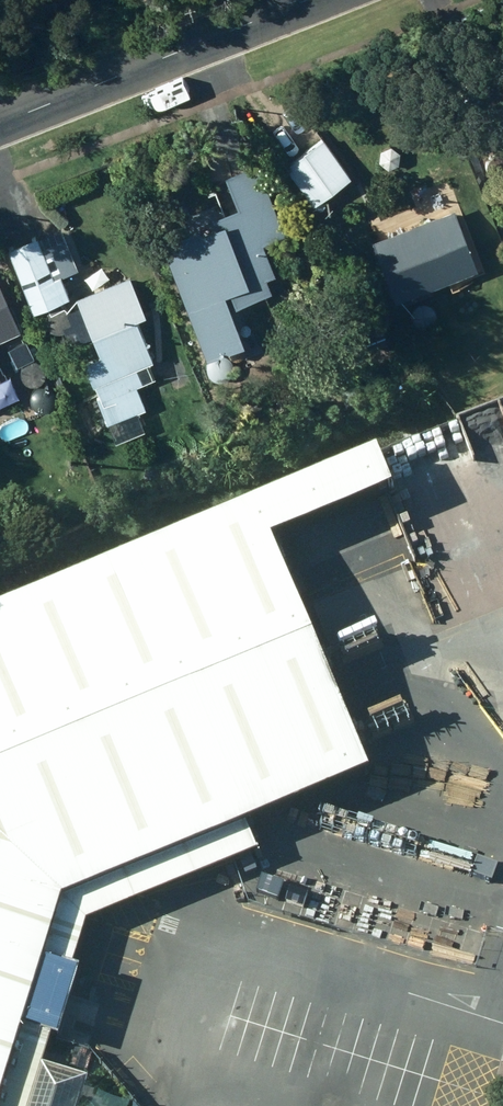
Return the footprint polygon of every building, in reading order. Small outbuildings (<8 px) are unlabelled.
[(311,196),(349,168),(322,130),(283,157),(311,196)] [(381,163),(384,166),(388,168),(392,168),(396,168),(400,165),(403,162),(405,158),(405,154),(404,150),(401,146),(397,144),(393,143),(389,143),(385,144),(382,147),(380,151),(379,155),(379,159),(381,163)] [(160,233),(204,341),(240,325),(228,295),(268,278),(263,266),(273,262),(261,234),(283,225),(255,157),(224,170),(236,199),(210,210),(212,215),(199,220),(198,217),(160,233)] [(393,287),(475,256),(454,200),(429,209),(424,198),(405,205),(410,217),(372,231),(393,287)] [(30,300),(67,285),(59,263),(51,266),(36,228),(6,239),(30,300)] [(150,351),(131,307),(142,303),(127,268),(74,290),(89,325),(92,324),(102,346),(81,354),(91,375),(93,375),(100,392),(95,393),(105,417),(134,405),(138,415),(149,410),(144,400),(135,378),(153,370),(146,353),(150,351)] [(18,319),(0,277),(0,326),(18,319)] [(47,325),(50,328),(54,330),(59,331),(63,330),(67,328),(69,324),(71,320),(71,316),(70,312),(67,309),(64,306),(60,305),(56,305),(52,307),(48,309),(46,313),(45,317),(46,321),(47,325)] [(410,326),(413,329),(417,331),(421,332),(425,331),(429,329),(432,326),(433,322),(433,317),(432,313),(430,310),(426,307),(422,306),(418,306),(414,308),(411,310),(409,314),(408,318),(408,322),(410,326)] [(24,333),(6,341),(9,346),(5,348),(8,354),(14,351),(16,356),(31,349),(24,333)] [(212,374),(215,377),(218,379),(223,379),(227,379),(231,376),(233,373),(235,369),(235,365),(234,361),(231,357),(228,355),(224,354),(220,354),(216,355),(213,358),(210,362),(209,366),(210,370),(212,374)] [(22,377),(25,380),(29,382),(33,382),(37,382),(41,379),(44,376),(45,372),(46,368),(44,364),(42,360),(38,358),(34,357),(30,357),(26,358),(23,361),(21,365),(20,369),(20,373),(22,377)] [(0,592),(0,1105),(76,1105),(86,1071),(41,1057),(51,1023),(57,1025),(77,957),(72,956),(84,914),(255,841),(242,813),(369,759),(269,524),(390,473),(374,433),(0,592)] [(101,965),(86,961),(83,972),(97,977),(101,965)] [(88,1030),(67,1025),(63,1038),(85,1045),(88,1030)] [(112,1057),(100,1038),(88,1046),(100,1065),(112,1057)]
